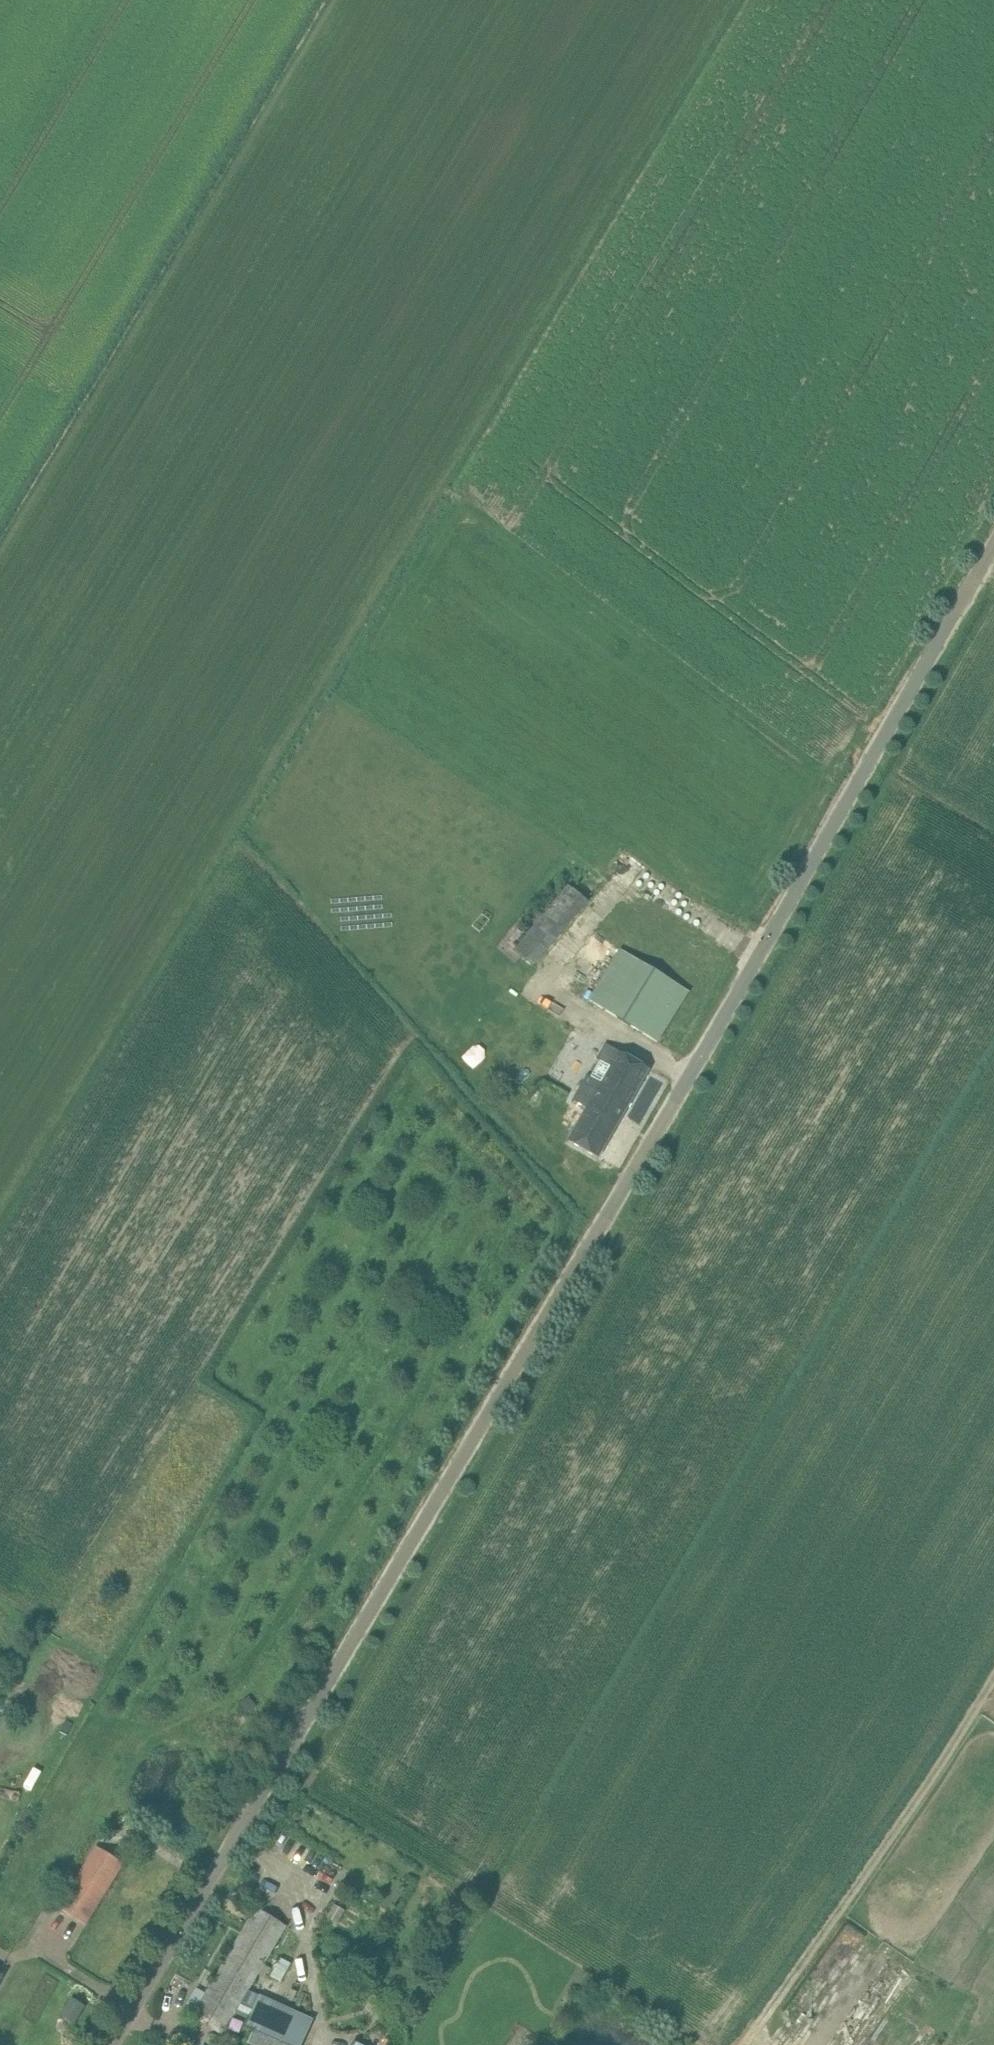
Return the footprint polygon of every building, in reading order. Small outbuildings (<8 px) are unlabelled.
[(507,942),(535,966),(589,903),(568,887),(527,933),(520,927),(507,942)] [(590,1000),(657,1042),(689,991),(621,949),(590,1000)] [(588,1108),(569,1141),(599,1158),(649,1069),(606,1044),(597,1059),(601,1061),(592,1077),(588,1075),(574,1100),(588,1108)] [(249,1696),(241,1703),(249,1712),(257,1706),(249,1696)] [(97,1847),(58,1907),(86,1925),(124,1864),(97,1847)] [(243,2001),(287,1926),(257,1909),(193,2017),(224,2035),(237,2012),(250,2018),(246,2028),(284,2044),(302,2044),(313,2019),(259,1996),(254,2007),(243,2001)] [(386,1915),(381,1925),(389,1929),(395,1919),(386,1915)] [(420,1949),(413,1959),(425,1967),(432,1955),(420,1949)] [(61,2016),(74,2024),(85,2007),(73,1999),(61,2016)]
